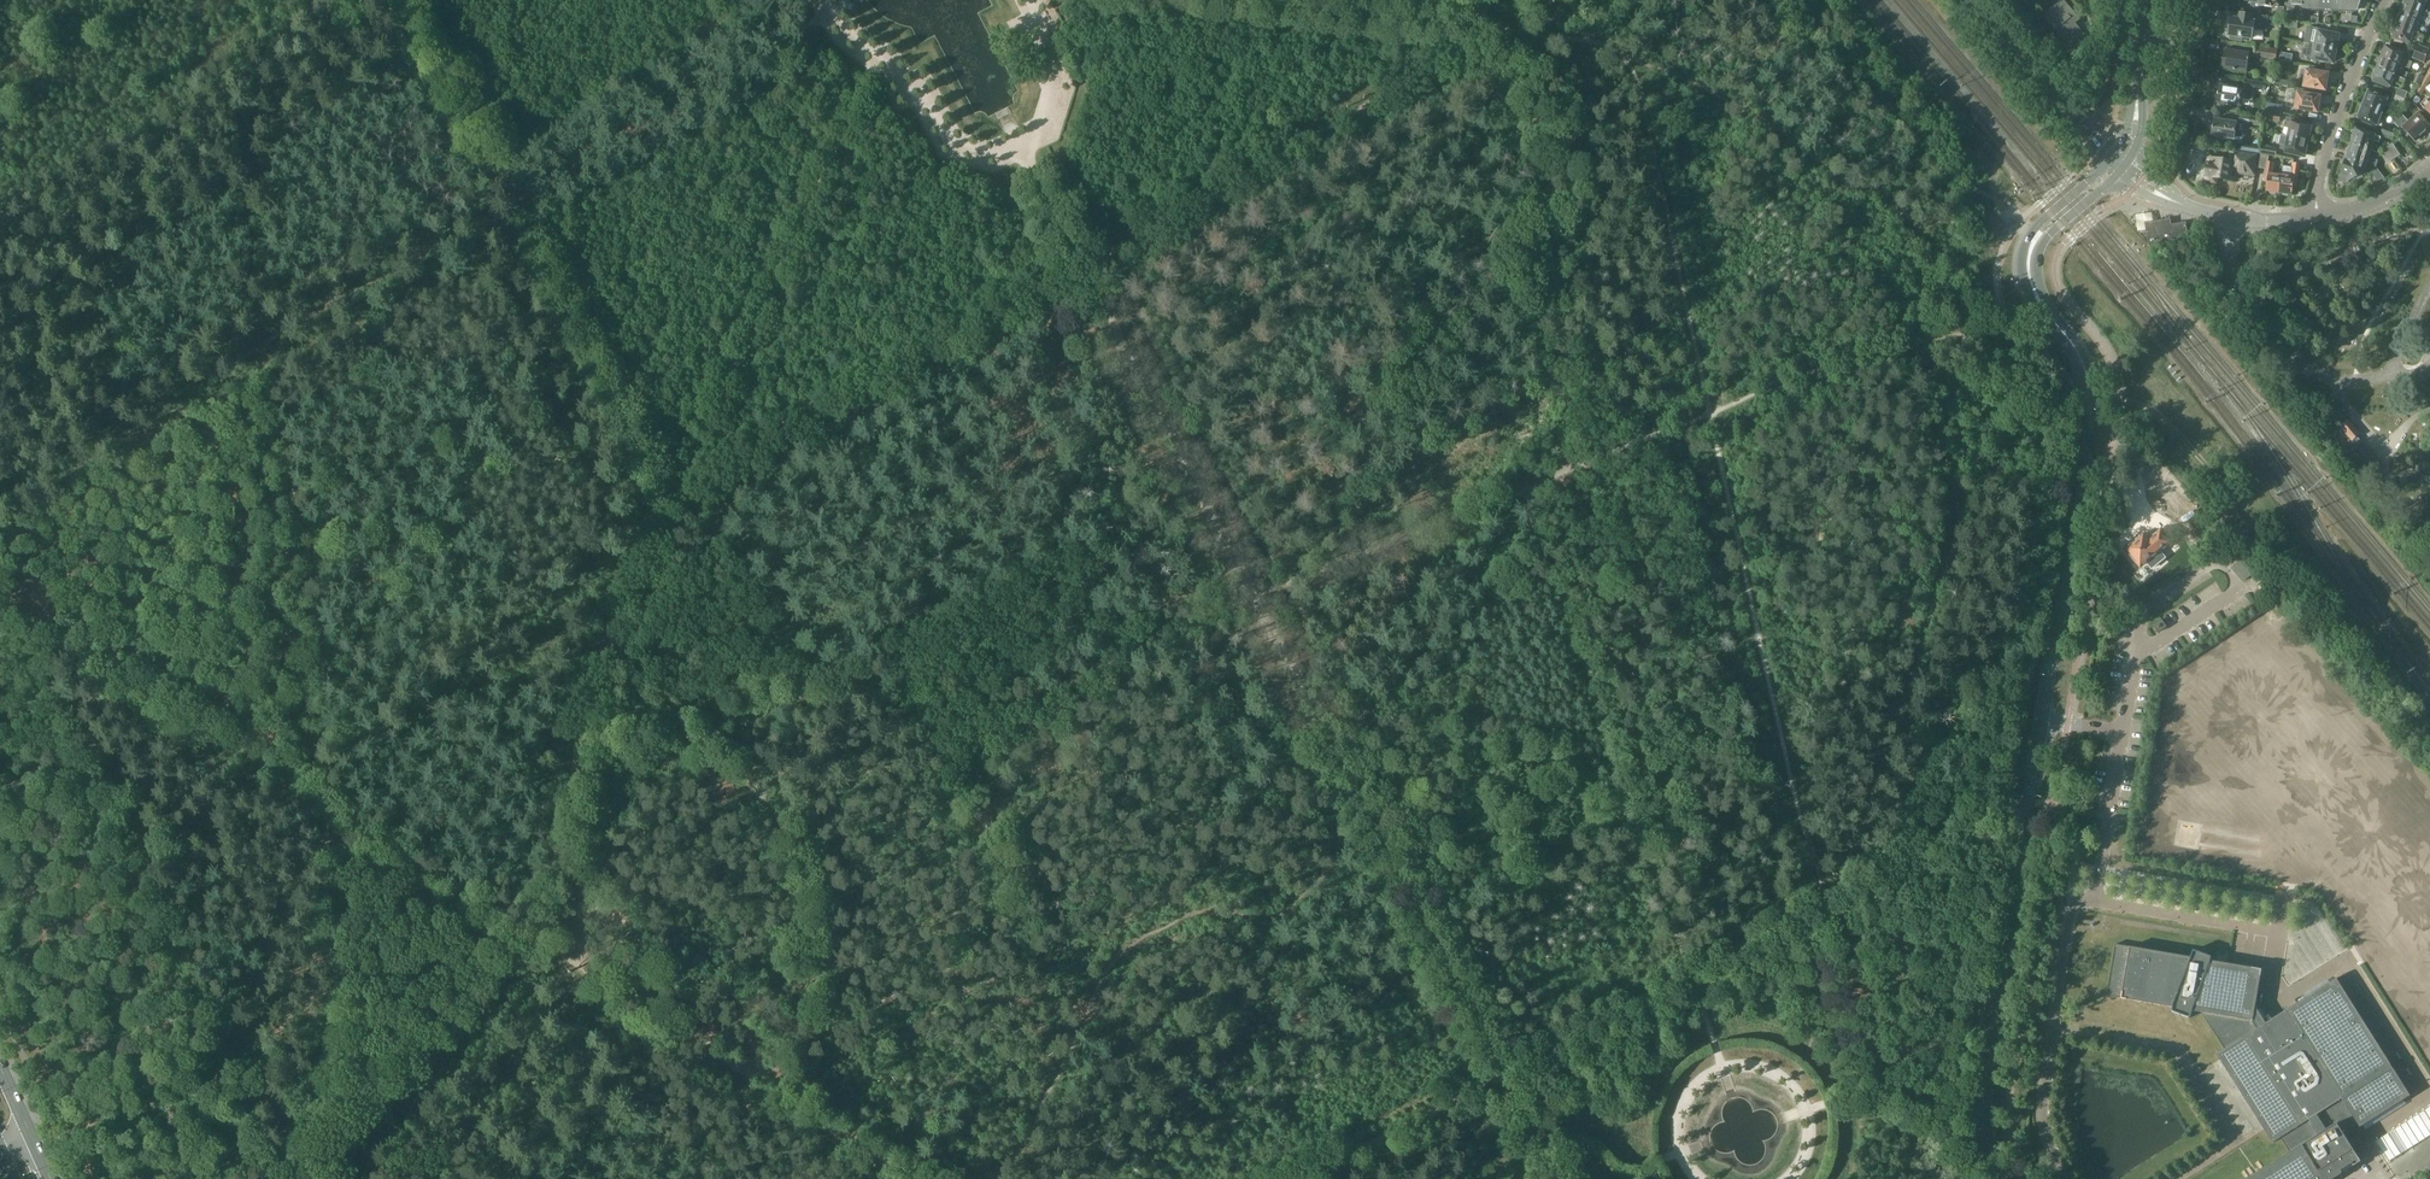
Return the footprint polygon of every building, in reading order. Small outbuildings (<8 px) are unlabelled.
[(2086,34),(2069,15),(2074,11),(2064,0),(2063,0),(2045,16),(2072,46),(2086,34)] [(2262,6),(2262,2),(2262,0),(2240,0),(2255,1),(2254,6),(2251,5),(2250,7),(2248,7),(2247,12),(2260,14),(2262,6)] [(2306,0),(2292,0),(2292,5),(2288,5),(2288,11),(2295,11),(2295,8),(2306,8),(2306,0)] [(2320,0),(2306,0),(2306,8),(2320,8),(2320,0)] [(2334,0),(2320,0),(2320,8),(2334,9),(2334,0)] [(2346,0),(2334,0),(2334,9),(2346,9),(2346,0)] [(2346,9),(2348,9),(2348,14),(2353,14),(2353,9),(2359,10),(2363,1),(2363,0),(2346,0),(2346,9)] [(2429,12),(2429,6),(2426,4),(2427,0),(2406,0),(2405,3),(2429,12)] [(2419,21),(2421,16),(2429,19),(2429,12),(2405,3),(2406,4),(2404,9),(2403,8),(2401,14),(2419,21)] [(2286,7),(2280,7),(2279,7),(2278,18),(2285,18),(2286,7)] [(2268,24),(2269,17),(2238,12),(2237,19),(2233,18),(2230,35),(2232,35),(2232,39),(2243,41),(2243,37),(2254,39),(2255,29),(2268,31),(2269,24),(2268,24)] [(2398,25),(2426,36),(2428,30),(2429,25),(2419,21),(2401,14),(2399,19),(2400,19),(2398,25)] [(2271,17),(2270,25),(2281,27),(2282,20),(2277,18),(2271,17)] [(2298,28),(2298,20),(2286,19),(2285,27),(2298,28)] [(2426,36),(2398,25),(2396,31),(2394,30),(2392,36),(2411,43),(2413,37),(2423,42),(2426,36)] [(2320,29),(2308,26),(2304,43),(2307,43),(2307,42),(2339,49),(2340,42),(2338,40),(2339,36),(2320,32),(2320,29)] [(2303,47),(2302,55),(2334,62),(2335,57),(2337,56),(2339,49),(2307,42),(2307,43),(2306,48),(2303,47)] [(2418,45),(2416,51),(2427,55),(2429,49),(2418,45)] [(2278,49),(2267,47),(2256,46),(2255,58),(2276,60),(2278,49)] [(2383,57),(2383,58),(2411,68),(2413,62),(2402,58),(2404,53),(2387,46),(2385,52),(2383,52),(2382,57),(2383,57)] [(2249,72),(2251,53),(2227,50),(2225,68),(2249,72)] [(2427,55),(2416,51),(2413,58),(2424,63),(2427,55)] [(2293,55),(2281,52),(2279,60),(2287,61),(2292,62),(2293,55)] [(2411,68),(2383,58),(2381,63),(2379,63),(2377,68),(2406,79),(2409,73),(2403,71),(2405,67),(2410,69),(2411,68)] [(2406,79),(2377,68),(2375,73),(2377,74),(2374,80),(2391,86),(2393,81),(2404,85),(2406,79)] [(2328,88),(2329,81),(2328,81),(2329,74),(2303,69),(2302,76),(2307,76),(2305,86),(2326,90),(2326,88),(2328,88)] [(2421,85),(2426,87),(2429,81),(2429,73),(2428,72),(2421,85)] [(2421,85),(2424,76),(2417,74),(2414,82),(2421,85)] [(2267,90),(2269,83),(2245,79),(2244,86),(2255,88),(2267,90)] [(2235,88),(2221,85),(2219,102),(2220,102),(2219,109),(2239,112),(2241,106),(2242,98),(2253,100),(2255,88),(2244,86),(2244,87),(2236,86),(2235,88)] [(2426,87),(2421,85),(2417,92),(2422,95),(2426,87)] [(2394,93),(2394,94),(2405,99),(2408,92),(2396,87),(2394,93)] [(2364,104),(2384,111),(2386,105),(2390,107),(2391,103),(2390,100),(2388,100),(2389,97),(2371,90),(2368,97),(2367,96),(2364,104)] [(2320,112),(2322,102),(2320,102),(2321,96),(2294,92),(2293,99),(2298,100),(2297,108),(2320,112)] [(2405,99),(2394,94),(2391,100),(2403,105),(2405,99)] [(2283,113),(2284,105),(2268,103),(2267,111),(2283,113)] [(2384,111),(2364,104),(2362,110),(2363,111),(2360,117),(2383,126),(2385,121),(2381,119),(2384,111)] [(2281,114),(2269,112),(2268,120),(2280,122),(2281,114)] [(2412,120),(2424,133),(2429,127),(2429,122),(2420,112),(2416,116),(2412,120)] [(2402,113),(2394,123),(2401,130),(2404,127),(2416,140),(2424,133),(2412,120),(2410,122),(2402,113)] [(2263,119),(2250,117),(2249,124),(2262,126),(2263,119)] [(2284,127),(2288,128),(2287,135),(2289,136),(2310,141),(2312,133),(2310,133),(2312,126),(2305,124),(2305,121),(2287,117),(2284,127)] [(2243,140),(2245,124),(2216,119),(2213,136),(2243,140)] [(2394,138),(2397,130),(2384,126),(2382,133),(2394,138)] [(2354,136),(2351,144),(2371,150),(2374,141),(2380,142),(2382,137),(2357,129),(2355,136),(2354,136)] [(2310,141),(2289,136),(2287,135),(2285,144),(2282,143),(2281,149),(2305,155),(2307,148),(2308,148),(2310,141)] [(2367,163),(2376,166),(2378,160),(2369,157),(2371,150),(2351,144),(2349,152),(2350,152),(2348,159),(2366,164),(2367,163)] [(2258,154),(2259,154),(2260,147),(2242,145),(2241,151),(2249,152),(2258,154)] [(2394,145),(2388,149),(2394,159),(2400,155),(2394,145)] [(2261,153),(2261,154),(2269,155),(2276,156),(2278,149),(2262,146),(2261,153)] [(2388,162),(2394,159),(2388,149),(2382,153),(2388,162)] [(2234,150),(2233,162),(2213,159),(2212,165),(2210,164),(2209,167),(2208,168),(2207,172),(2208,174),(2207,181),(2217,183),(2218,177),(2230,179),(2237,180),(2240,163),(2258,165),(2259,154),(2234,150)] [(2277,192),(2280,193),(2283,175),(2273,173),(2275,162),(2269,161),(2269,155),(2261,154),(2258,167),(2268,169),(2266,181),(2268,182),(2267,191),(2271,192),(2271,193),(2276,194),(2277,192)] [(2369,174),(2373,172),(2377,181),(2385,177),(2376,167),(2377,166),(2376,166),(2367,163),(2366,164),(2348,159),(2347,158),(2340,181),(2346,183),(2354,179),(2357,180),(2362,177),(2363,175),(2368,173),(2369,174)] [(2284,166),(2283,175),(2280,193),(2285,194),(2286,195),(2288,196),(2289,194),(2293,195),(2295,186),(2297,186),(2301,164),(2294,162),(2293,167),(2284,166)] [(2145,236),(2147,235),(2148,243),(2155,250),(2163,251),(2167,248),(2189,239),(2189,235),(2187,223),(2172,225),(2172,223),(2158,225),(2158,221),(2145,223),(2146,232),(2144,232),(2145,236)] [(2268,250),(2260,249),(2259,258),(2267,259),(2268,250)] [(2361,434),(2350,421),(2342,428),(2356,444),(2361,440),(2358,436),(2361,434)] [(2203,512),(2189,522),(2194,530),(2183,537),(2192,550),(2205,542),(2197,529),(2209,521),(2203,512)] [(2162,553),(2174,543),(2163,529),(2151,538),(2146,532),(2126,548),(2142,567),(2149,562),(2151,565),(2154,566),(2157,563),(2157,561),(2154,557),(2161,552),(2162,553)] [(2232,569),(2243,581),(2253,573),(2242,560),(2232,569)] [(2159,632),(2167,627),(2162,620),(2154,625),(2159,632)] [(2342,1174),(2343,1172),(2342,1170),(2361,1159),(2346,1136),(2419,1090),(2346,973),(2267,1023),(2256,1006),(2263,969),(2211,960),(2212,956),(2194,950),(2192,957),(2116,944),(2107,995),(2173,1007),(2173,1011),(2190,1018),(2193,1010),(2202,1012),(2225,1049),(2217,1054),(2273,1142),(2281,1137),(2291,1152),(2248,1178),(2339,1178),(2342,1174)]
